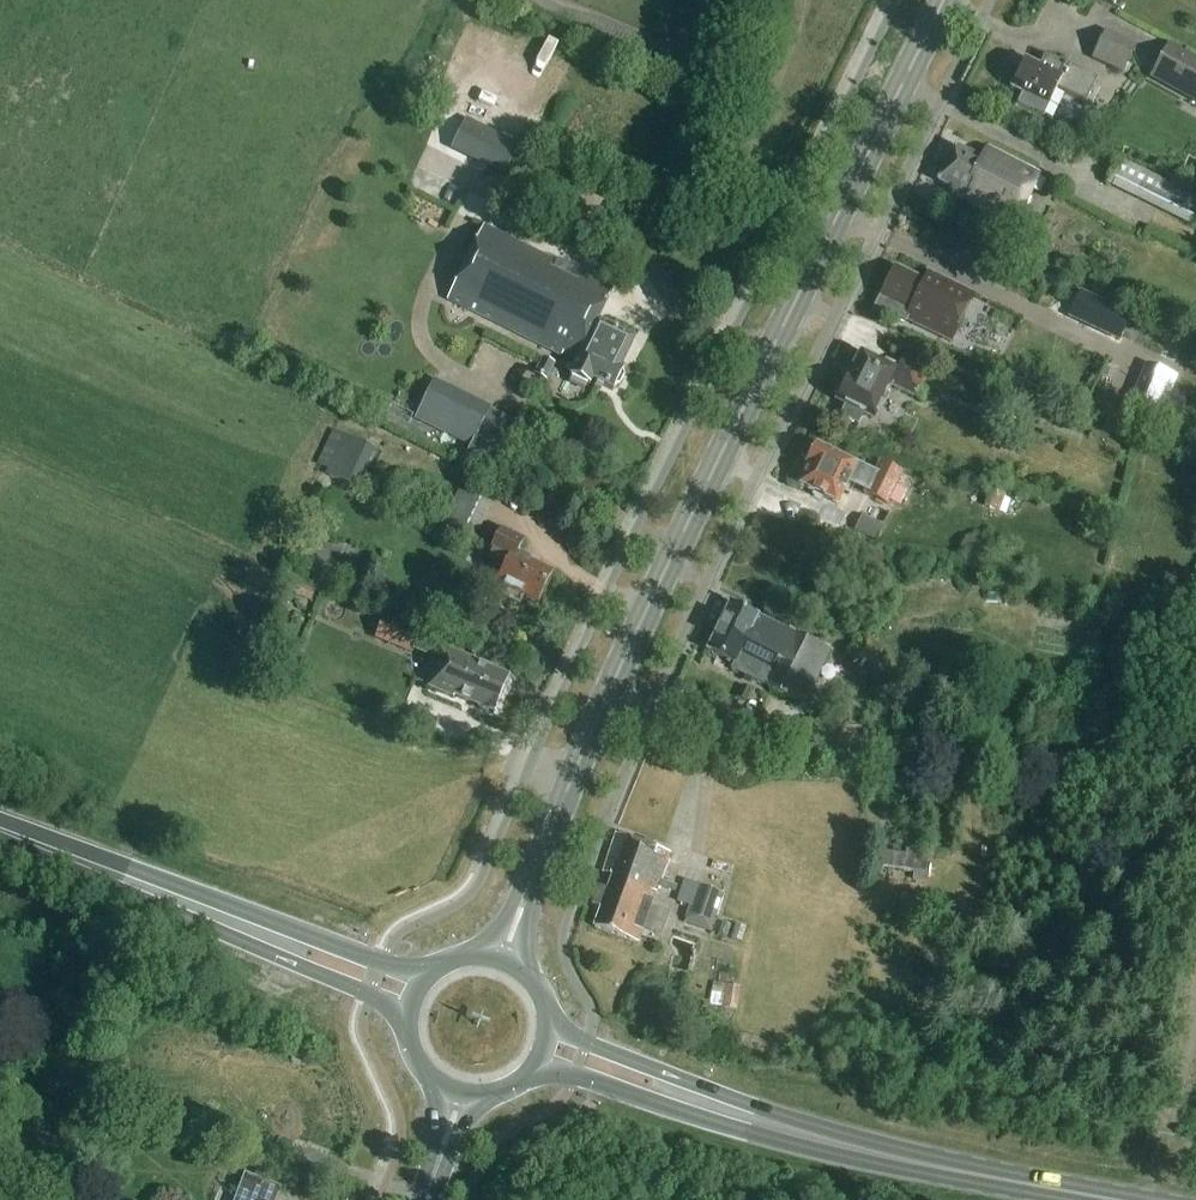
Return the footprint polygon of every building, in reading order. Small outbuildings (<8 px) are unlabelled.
[(1122,75),(1136,46),(1105,30),(1091,60),(1122,75)] [(1195,104),(1195,60),(1168,44),(1149,78),(1195,104)] [(1038,66),(1024,59),(1011,87),(1022,92),(1017,104),(1043,117),(1056,90),(1085,104),(1096,80),(1064,65),(1064,64),(1044,54),(1038,66)] [(450,150),(504,176),(519,146),(465,120),(450,150)] [(970,203),(971,202),(1018,225),(1043,174),(986,147),(980,159),(955,147),(938,182),(952,189),(950,193),(970,203)] [(1107,185),(1192,227),(1195,219),(1195,198),(1119,160),(1107,185)] [(965,230),(971,219),(961,214),(955,225),(965,230)] [(614,287),(556,260),(484,226),(448,301),(564,356),(566,352),(580,359),(573,374),(594,384),(595,381),(616,390),(618,386),(623,388),(628,377),(623,375),(626,369),(623,365),(635,338),(598,321),(614,287)] [(954,338),(976,293),(943,277),(938,286),(899,267),(880,307),(911,322),(913,318),(954,338)] [(1099,310),(1093,329),(1120,339),(1127,320),(1099,310)] [(915,395),(927,372),(902,360),(895,373),(861,356),(849,380),(839,384),(835,391),(837,399),(849,405),(843,418),(858,425),(865,411),(877,416),(893,384),(915,395)] [(543,359),(535,375),(546,380),(554,365),(543,359)] [(1147,367),(1129,412),(1157,423),(1175,378),(1147,367)] [(334,430),(317,465),(326,469),(326,471),(357,486),(375,450),(334,430)] [(878,461),(871,476),(859,470),(858,465),(816,446),(814,450),(807,451),(804,458),(808,463),(798,486),(839,505),(850,483),(865,490),(863,495),(886,505),(902,472),(878,461)] [(991,487),(983,506),(999,512),(1006,494),(991,487)] [(458,492),(438,533),(470,548),(490,507),(458,492)] [(889,515),(868,505),(854,532),(875,542),(889,515)] [(541,604),(555,572),(520,556),(527,540),(502,528),(489,557),(507,565),(495,592),(514,601),(517,593),(541,604)] [(731,605),(720,630),(785,661),(783,664),(772,687),(806,703),(830,653),(731,605)] [(386,644),(409,653),(416,636),(393,627),(386,644)] [(783,664),(785,661),(720,630),(708,655),(735,668),(732,674),(765,689),(778,662),(783,664)] [(511,688),(513,682),(509,679),(510,674),(478,662),(477,660),(447,649),(431,689),(454,698),(455,695),(477,703),(479,708),(487,711),(488,708),(497,711),(504,690),(511,688)] [(257,653),(251,667),(267,673),(272,659),(257,653)] [(742,687),(737,698),(748,703),(753,692),(742,687)] [(613,878),(610,885),(608,892),(598,888),(591,906),(602,910),(595,928),(639,943),(650,914),(654,901),(671,853),(617,833),(602,874),(613,878)] [(882,850),(880,869),(914,873),(913,880),(926,882),(930,852),(901,848),(900,852),(882,850)] [(697,884),(684,924),(711,932),(723,893),(697,884)] [(725,987),(722,1009),(736,1011),(739,989),(725,987)] [(278,1189),(245,1176),(236,1199),(274,1199),(278,1189)]
